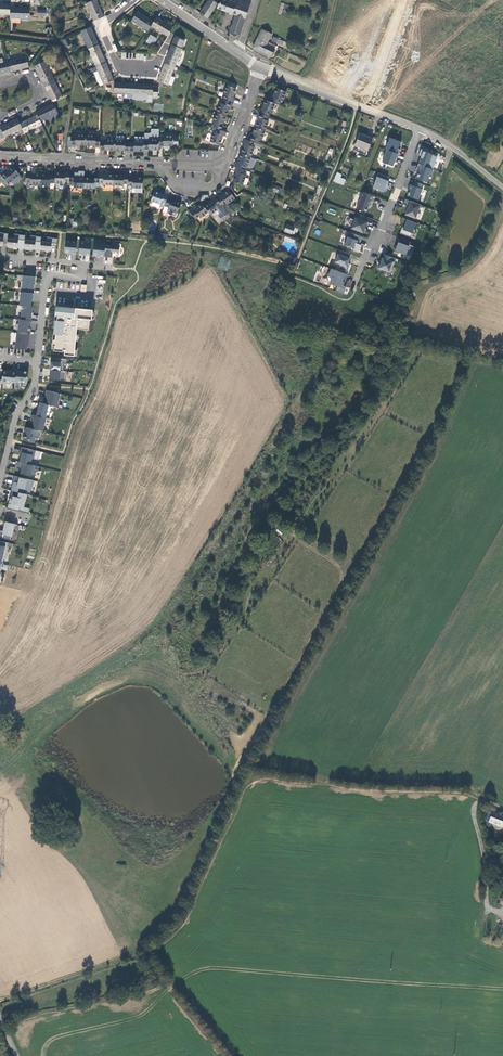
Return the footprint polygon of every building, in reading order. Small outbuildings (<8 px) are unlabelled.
[(96,0),(93,0),(91,1),(86,3),(93,21),(103,17),(96,0)] [(200,13),(207,19),(215,8),(217,3),(216,2),(212,0),(209,0),(200,13)] [(247,0),(220,0),(217,8),(235,15),(245,18),(251,1),(247,0)] [(287,10),(289,4),(280,3),(278,13),(282,14),(283,9),(287,10)] [(10,4),(0,4),(0,15),(9,15),(10,7),(10,4)] [(29,19),(29,8),(10,7),(9,15),(9,18),(29,19)] [(153,22),(137,11),(131,21),(148,31),(150,26),(153,22)] [(245,18),(235,15),(232,26),(241,29),(245,18)] [(173,27),(156,17),(153,22),(150,26),(167,37),(173,27)] [(241,29),(232,26),(230,32),(239,35),(241,29)] [(98,45),(90,27),(80,31),(88,49),(98,45)] [(262,29),(253,47),(271,56),(274,49),(271,47),(267,45),(272,35),(262,29)] [(153,46),(157,38),(150,34),(146,42),(153,46)] [(185,41),(174,37),(168,54),(164,63),(175,67),(185,41)] [(106,62),(98,45),(88,49),(96,67),(106,62)] [(29,67),(26,57),(7,61),(10,72),(29,67)] [(53,79),(44,61),(43,58),(39,60),(40,63),(34,66),(43,83),(53,79)] [(0,63),(0,74),(10,72),(7,61),(0,63)] [(113,80),(106,62),(96,67),(91,69),(93,73),(94,73),(97,71),(103,85),(113,80)] [(175,67),(164,63),(157,81),(165,84),(167,85),(175,67)] [(103,85),(97,71),(94,73),(99,86),(103,85)] [(61,96),(53,79),(43,83),(51,101),(61,96)] [(133,83),(114,83),(114,93),(133,94),(133,83)] [(153,84),(133,83),(133,94),(152,95),(152,98),(158,98),(158,87),(153,86),(153,84)] [(223,100),(233,103),(234,99),(233,98),(236,89),(226,85),(223,95),(225,95),(223,100)] [(275,103),(279,105),(280,101),(282,101),(286,92),(276,88),(273,98),(271,97),(269,101),(275,103)] [(220,103),(216,113),(226,116),(229,107),(231,107),(233,103),(223,100),(221,104),(220,103)] [(258,113),(268,116),(269,112),(271,113),(275,103),(269,101),(265,100),(262,109),(260,109),(258,113)] [(58,113),(53,103),(44,107),(35,112),(37,115),(40,122),(48,118),(57,114),(58,113)] [(214,123),(213,127),(217,128),(223,131),(224,126),(222,126),(226,116),(216,113),(213,122),(214,123)] [(255,127),(265,131),(268,121),(266,121),(268,116),(258,113),(257,117),(258,118),(255,127)] [(57,114),(48,118),(50,122),(59,117),(57,114)] [(40,122),(37,115),(20,124),(22,128),(24,133),(42,125),(40,122)] [(17,119),(0,127),(0,128),(5,137),(22,128),(20,124),(17,119)] [(254,142),(258,144),(259,140),(261,140),(265,131),(255,127),(251,137),(250,136),(248,140),(254,142)] [(225,136),(226,132),(223,131),(217,128),(215,133),(213,132),(210,142),(219,145),(223,136),(225,136)] [(372,138),(359,133),(355,144),(367,149),(372,138)] [(96,135),(85,135),(85,145),(95,146),(95,148),(100,148),(100,142),(100,134),(96,134),(96,135)] [(75,137),(71,137),(71,141),(70,147),(75,147),(75,145),(85,145),(85,135),(75,135),(75,137)] [(115,136),(114,140),(114,150),(124,151),(124,153),(129,153),(129,143),(124,143),(125,140),(124,140),(124,138),(123,136),(115,136)] [(163,138),(159,138),(159,140),(158,148),(163,148),(163,146),(172,146),(173,146),(173,136),(163,136),(163,138)] [(148,141),(144,141),(143,152),(148,152),(148,150),(158,150),(158,148),(159,140),(149,139),(148,139),(148,141)] [(241,153),(251,157),(254,148),(252,147),(254,142),(248,140),(244,139),(242,143),(244,144),(241,153)] [(104,142),(100,142),(100,148),(99,152),(104,152),(104,150),(114,150),(114,140),(104,140),(104,142)] [(134,143),(129,143),(129,153),(133,153),(133,151),(143,152),(144,141),(134,141),(134,143)] [(437,157),(421,149),(419,155),(421,156),(418,164),(432,170),(437,157)] [(397,159),(399,154),(387,150),(382,162),(393,166),(396,158),(397,159)] [(236,167),(246,171),(247,166),(252,168),(255,160),(250,158),(251,157),(241,153),(237,163),(235,162),(234,166),(236,167)] [(433,170),(432,170),(418,164),(416,169),(419,170),(417,173),(415,179),(426,183),(430,174),(431,175),(433,170)] [(19,175),(13,167),(5,173),(4,171),(0,174),(6,182),(10,179),(11,181),(19,175)] [(233,181),(242,185),(246,176),(244,175),(246,171),(236,167),(234,171),(236,172),(233,181)] [(65,173),(55,173),(54,183),(64,183),(65,181),(69,182),(69,175),(69,171),(65,171),(65,173)] [(340,173),(335,171),(331,181),(335,183),(340,173)] [(30,172),(26,172),(25,182),(30,182),(30,184),(40,185),(40,174),(30,174),(30,172)] [(99,176),(98,183),(103,183),(103,185),(113,185),(113,175),(103,174),(103,172),(99,172),(99,176)] [(40,174),(40,185),(50,185),(50,183),(54,183),(55,173),(50,173),(50,175),(40,174)] [(113,175),(113,185),(123,185),(123,184),(128,184),(128,175),(128,173),(123,173),(123,175),(113,175)] [(386,181),(388,177),(378,173),(373,188),(383,192),(384,188),(385,186),(387,186),(388,182),(386,181)] [(69,182),(69,186),(74,186),(74,188),(84,188),(84,178),(74,178),(74,175),(69,175),(69,182)] [(128,184),(128,186),(132,186),(132,188),(142,188),(143,178),(133,177),(133,175),(128,175),(128,184)] [(84,178),(84,188),(94,188),(94,187),(98,187),(98,183),(99,176),(94,176),(94,178),(84,178)] [(423,185),(414,182),(413,186),(410,185),(409,190),(407,196),(418,200),(423,185)] [(221,204),(229,214),(232,211),(227,205),(235,198),(228,190),(220,197),(219,195),(216,198),(221,204)] [(154,191),(150,201),(160,205),(161,203),(165,204),(168,196),(168,195),(164,193),(163,195),(154,191)] [(370,201),(372,196),(362,193),(360,198),(356,209),(366,213),(367,209),(368,209),(371,202),(370,201)] [(165,204),(164,206),(168,208),(168,210),(177,213),(181,203),(171,200),(172,198),(168,196),(165,204)] [(208,212),(210,215),(218,209),(217,207),(221,204),(216,198),(214,196),(211,199),(212,201),(204,207),(208,212)] [(420,205),(405,199),(403,204),(406,205),(408,206),(408,208),(407,209),(405,215),(415,218),(420,205)] [(189,211),(195,219),(199,216),(200,218),(208,212),(204,207),(202,204),(194,210),(192,208),(189,211)] [(218,209),(210,215),(213,218),(221,212),(218,209)] [(371,224),(373,220),(361,215),(359,219),(355,217),(354,220),(350,218),(348,223),(351,227),(351,229),(365,234),(366,229),(365,228),(367,222),(371,224)] [(411,238),(416,223),(402,218),(400,223),(403,224),(404,225),(403,228),(402,227),(399,233),(411,238)] [(284,231),(292,234),(294,228),(286,225),(284,231)] [(360,242),(362,237),(349,232),(347,238),(346,238),(344,245),(354,249),(353,250),(359,252),(361,246),(359,245),(358,245),(360,242)] [(18,240),(24,240),(25,238),(25,235),(14,234),(13,237),(7,237),(7,241),(6,247),(12,247),(12,246),(17,246),(18,240)] [(35,241),(40,242),(41,240),(41,237),(30,236),(29,239),(25,238),(24,240),(23,249),(29,249),(29,248),(34,248),(35,241)] [(51,243),(57,244),(57,238),(46,237),(46,241),(41,240),(40,242),(40,250),(45,251),(46,249),(51,250),(51,243)] [(402,254),(401,257),(410,260),(415,245),(398,240),(394,252),(402,254)] [(64,253),(75,254),(77,242),(65,241),(64,253)] [(78,254),(90,255),(91,243),(79,242),(78,254)] [(92,255),(104,257),(105,245),(93,243),(92,255)] [(105,245),(104,257),(111,257),(112,253),(119,253),(119,246),(105,245)] [(348,263),(351,255),(341,251),(340,255),(338,254),(335,262),(340,264),(339,269),(347,272),(350,264),(348,263)] [(292,262),(294,257),(285,254),(283,259),(292,262)] [(393,258),(384,254),(382,258),(381,258),(379,262),(381,262),(378,269),(384,271),(384,270),(390,273),(394,262),(391,261),(393,258)] [(347,280),(348,275),(332,269),(326,282),(337,286),(335,291),(347,295),(352,282),(347,280)] [(35,282),(35,277),(22,276),(22,281),(21,281),(20,288),(34,289),(34,284),(33,284),(33,281),(35,282)] [(19,306),(22,306),(30,307),(31,302),(31,298),(33,298),(33,293),(20,292),(19,306)] [(21,319),(30,320),(32,307),(30,307),(22,306),(21,319)] [(91,318),(92,311),(92,310),(58,306),(57,316),(57,320),(55,320),(53,334),(55,335),(55,340),(53,340),(52,342),(52,346),(54,346),(54,351),(62,352),(63,350),(64,350),(64,355),(74,356),(74,350),(75,341),(76,335),(76,329),(82,329),(82,327),(88,328),(89,319),(91,320),(91,318)] [(30,331),(31,320),(30,320),(21,319),(19,319),(18,330),(30,331)] [(15,349),(26,350),(27,344),(28,344),(29,334),(16,333),(15,349)] [(2,370),(2,375),(1,383),(10,384),(11,382),(15,382),(16,371),(8,370),(8,371),(2,370)] [(66,371),(50,370),(49,379),(65,381),(66,371)] [(16,371),(15,382),(14,388),(20,388),(20,382),(27,383),(28,372),(16,371)] [(46,404),(57,407),(60,394),(46,390),(45,395),(48,396),(47,399),(46,404)] [(33,423),(31,429),(41,431),(42,431),(46,418),(32,415),(31,419),(33,420),(33,423)] [(40,436),(41,431),(31,429),(26,427),(23,439),(34,442),(36,435),(40,436)] [(20,462),(32,465),(34,455),(32,454),(33,450),(21,447),(20,452),(22,452),(21,457),(20,462)] [(32,465),(20,462),(18,462),(17,466),(22,468),(21,469),(20,473),(34,477),(36,471),(37,472),(38,466),(32,465)] [(30,492),(34,481),(14,476),(13,482),(14,482),(12,489),(17,490),(20,491),(20,488),(24,489),(24,491),(30,492)] [(17,492),(11,491),(10,496),(13,497),(12,499),(9,498),(7,508),(19,511),(21,502),(26,503),(28,495),(17,492)] [(11,541),(15,524),(4,521),(2,531),(0,531),(0,538),(11,541)] [(489,823),(491,819),(489,819),(493,810),(490,808),(484,821),(489,823)] [(498,812),(493,810),(489,819),(491,819),(502,825),(502,824),(502,815),(498,812)]
